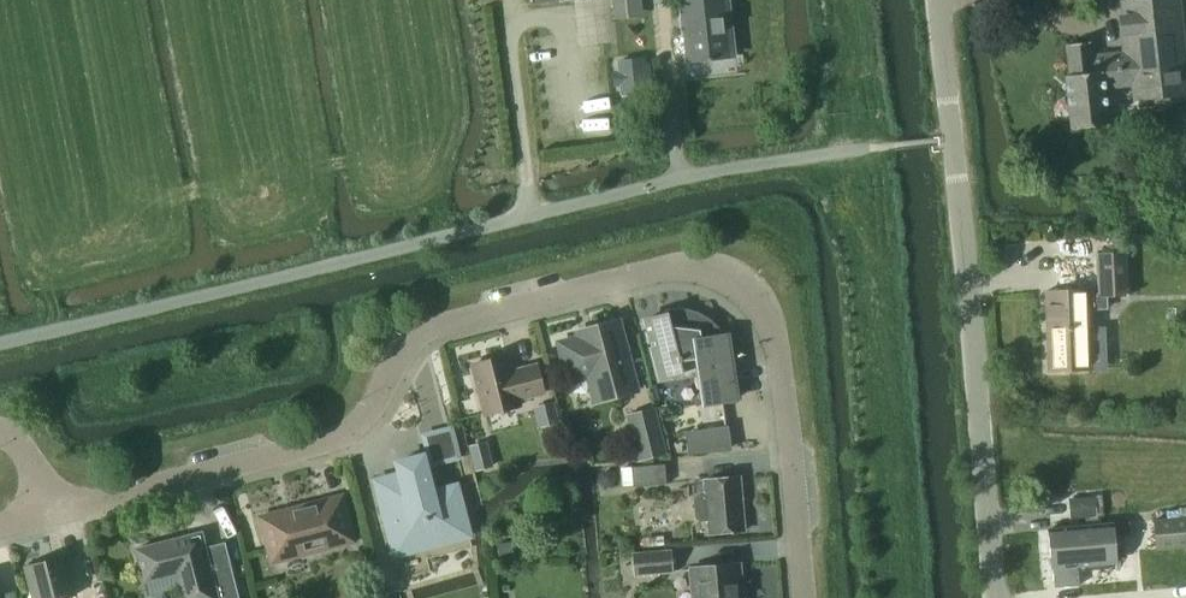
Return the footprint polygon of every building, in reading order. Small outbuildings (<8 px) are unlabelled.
[(689,61),(728,56),(722,0),(682,0),(689,61)] [(1071,72),(1065,73),(1071,128),(1109,124),(1105,88),(1136,85),(1137,97),(1185,92),(1177,8),(1128,13),(1131,37),(1123,38),(1124,50),(1105,52),(1106,55),(1091,56),(1089,40),(1067,43),(1071,72)] [(616,73),(618,85),(622,85),(624,95),(648,93),(647,82),(651,82),(650,69),(645,70),(644,59),(620,62),(621,72),(616,73)] [(1096,253),(1098,298),(1130,296),(1128,252),(1096,253)] [(1090,289),(1046,290),(1049,371),(1093,369),(1090,289)] [(729,357),(731,357),(729,348),(726,340),(722,332),(716,325),(709,319),(701,314),(693,311),(684,309),(675,309),(665,311),(667,315),(645,321),(659,377),(683,373),(681,362),(696,360),(703,404),(737,399),(733,371),(724,373),(721,353),(729,352),(729,357)] [(574,332),(576,342),(574,341),(567,343),(563,347),(560,353),(562,361),(567,365),(569,376),(589,371),(596,396),(635,386),(618,322),(574,332)] [(519,399),(544,393),(537,365),(512,371),(508,356),(473,365),(485,414),(520,405),(519,399)] [(553,402),(534,406),(539,426),(558,421),(553,402)] [(641,458),(664,453),(653,410),(631,416),(641,458)] [(691,452),(730,449),(727,428),(690,434),(691,452)] [(486,442),(469,446),(475,471),(492,467),(486,442)] [(396,555),(470,536),(457,486),(433,492),(423,456),(413,459),(410,457),(408,460),(398,462),(402,480),(378,486),(396,555)] [(634,487),(667,484),(665,464),(632,467),(634,487)] [(602,472),(598,480),(603,488),(612,487),(617,480),(611,471),(602,472)] [(698,494),(694,499),(695,518),(700,521),(709,521),(710,534),(744,531),(739,477),(705,480),(707,494),(698,494)] [(272,564),(355,542),(343,495),(292,508),(290,508),(291,509),(281,511),(279,511),(280,512),(260,517),(272,564)] [(1096,496),(1068,498),(1070,519),(1085,518),(1097,517),(1097,516),(1096,496)] [(1185,545),(1185,516),(1154,519),(1157,548),(1185,545)] [(1049,529),(1049,531),(1053,567),(1055,587),(1079,585),(1077,565),(1088,564),(1089,569),(1110,567),(1110,562),(1116,561),(1113,535),(1130,533),(1129,521),(1049,529)] [(232,569),(212,574),(202,533),(137,549),(145,582),(177,573),(184,597),(240,597),(232,569)] [(512,541),(497,544),(500,559),(515,557),(512,541)] [(636,575),(672,571),(671,551),(634,554),(636,575)] [(88,586),(74,589),(66,556),(26,566),(34,597),(65,597),(66,597),(91,597),(88,586)] [(743,595),(737,595),(734,564),(690,568),(692,586),(699,585),(701,597),(743,597),(743,595)]
